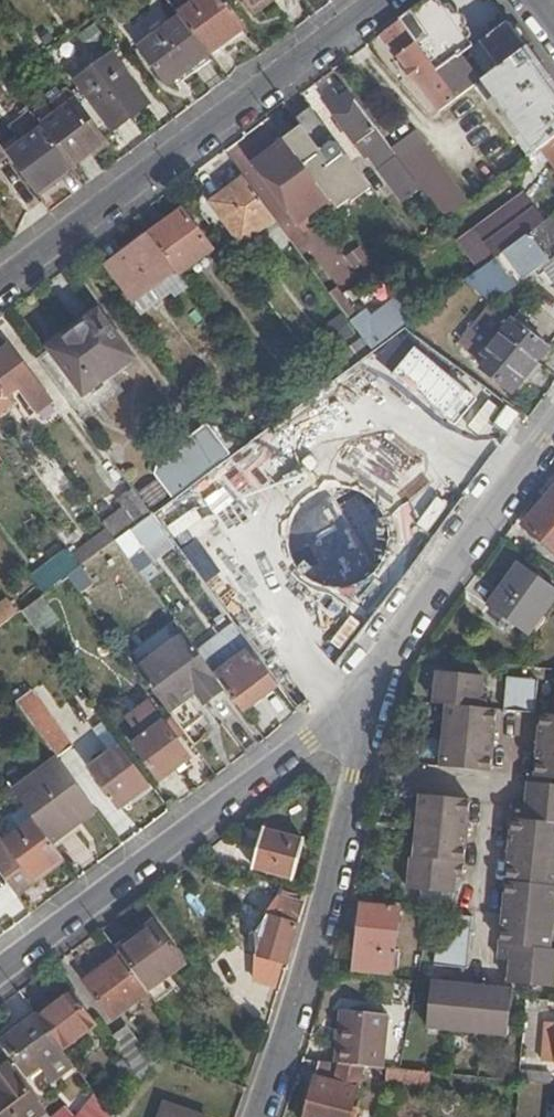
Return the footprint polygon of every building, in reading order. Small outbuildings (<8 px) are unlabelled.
[(208,56),(246,28),(225,0),(173,0),(169,3),(179,17),(208,56)] [(248,10),(262,0),(241,0),(248,10)] [(399,21),(435,71),(456,57),(457,58),(467,51),(471,49),(437,0),(427,0),(399,21)] [(163,89),(208,56),(179,17),(135,51),(163,89)] [(399,21),(383,33),(441,111),(456,100),(456,99),(435,71),(399,21)] [(514,33),(506,22),(471,49),(467,51),(486,78),(526,49),(514,33)] [(539,67),(526,49),(486,78),(476,86),(488,106),(495,100),(508,118),(553,85),(539,67)] [(75,83),(111,131),(147,104),(111,56),(75,83)] [(456,57),(435,71),(456,99),(476,84),(457,58),(456,57)] [(553,85),(508,118),(520,134),(512,140),(526,160),(542,148),(553,139),(553,86),(553,85)] [(352,142),(372,128),(347,93),(335,102),(331,95),(323,101),(352,142)] [(43,129),(72,169),(107,143),(74,99),(39,125),(43,129)] [(500,123),(508,118),(495,100),(488,106),(500,123)] [(332,137),(310,108),(296,119),(301,127),(317,148),(332,137)] [(520,134),(508,118),(500,123),(512,140),(520,134)] [(402,119),(380,134),(390,148),(414,130),(402,119)] [(301,127),(283,140),(331,203),(335,210),(347,201),(349,204),(369,190),(332,137),(317,148),(301,127)] [(16,168),(36,195),(72,169),(43,129),(7,156),(16,168)] [(414,130),(390,148),(417,184),(442,166),(415,130),(414,130)] [(542,148),(553,165),(553,139),(542,148)] [(283,140),(251,164),(299,228),(331,203),(283,140)] [(417,184),(444,221),(469,202),(442,166),(417,184)] [(274,219),(243,178),(211,202),(240,244),(274,219)] [(488,231),(504,253),(543,224),(527,202),(488,231)] [(181,210),(148,235),(149,236),(175,271),(178,275),(212,251),(181,210)] [(543,224),(504,253),(490,263),(497,271),(508,262),(521,281),(540,266),(553,285),(553,215),(543,224)] [(175,271),(149,236),(107,266),(134,302),(175,271)] [(463,283),(473,290),(478,286),(471,277),(463,283)] [(362,339),(371,351),(391,336),(404,326),(410,322),(416,318),(400,296),(374,316),(369,309),(350,322),(362,339)] [(90,307),(73,320),(79,328),(96,315),(90,307)] [(96,315),(79,328),(116,377),(132,365),(96,315)] [(79,328),(73,320),(50,337),(56,345),(79,328)] [(410,322),(404,326),(416,335),(422,328),(417,324),(414,327),(410,322)] [(481,369),(511,392),(548,349),(510,322),(498,336),(484,325),(473,338),(486,350),(482,354),(488,359),(481,369)] [(50,350),(36,361),(80,421),(120,391),(112,380),(116,377),(79,328),(56,345),(70,365),(64,369),(50,350)] [(362,339),(317,371),(327,384),(357,361),(366,354),(371,351),(362,339)] [(0,351),(0,387),(6,395),(16,388),(26,402),(20,407),(28,417),(49,401),(8,345),(0,351)] [(70,365),(56,345),(50,350),(64,369),(70,365)] [(6,395),(4,397),(0,391),(0,424),(3,428),(21,415),(6,395)] [(511,431),(524,412),(513,404),(500,423),(511,431)] [(230,456),(206,425),(171,451),(195,482),(224,461),(230,456)] [(270,442),(162,510),(191,555),(233,528),(212,495),(278,454),(270,442)] [(195,482),(171,451),(158,460),(181,493),(195,482)] [(525,517),(553,544),(553,485),(525,517)] [(295,566),(305,578),(320,586),(336,589),(352,587),(367,580),(379,568),(387,553),(389,537),(386,521),(379,506),(367,495),(352,488),(336,486),(320,490),(306,498),(295,509),(289,522),(286,537),(288,553),(295,566)] [(104,523),(117,540),(151,515),(132,491),(119,501),(124,508),(104,523)] [(117,540),(115,542),(139,573),(174,547),(151,515),(117,540)] [(71,557),(79,568),(115,542),(106,531),(71,557)] [(228,586),(268,611),(289,576),(248,551),(228,586)] [(32,578),(44,594),(67,577),(79,568),(71,557),(68,553),(32,578)] [(529,627),(553,591),(553,577),(521,554),(490,599),(529,627)] [(55,620),(39,598),(20,612),(37,634),(55,620)] [(7,600),(0,605),(0,627),(17,614),(7,600)] [(152,690),(181,729),(229,694),(197,652),(173,619),(125,654),(152,690)] [(229,694),(240,710),(276,684),(252,653),(243,641),(237,632),(232,626),(197,652),(229,694)] [(478,669),(434,664),(430,696),(444,697),(483,702),(485,684),(478,682),(478,669)] [(532,706),(535,673),(521,672),(504,670),(501,702),(532,706)] [(29,691),(15,702),(56,757),(70,746),(29,691)] [(483,702),(444,697),(440,730),(489,735),(493,704),(483,702)] [(140,742),(135,746),(160,780),(189,757),(148,701),(123,720),(140,742)] [(541,707),(538,740),(553,741),(553,709),(550,709),(550,707),(541,707)] [(489,735),(440,730),(438,759),(486,764),(489,735)] [(132,804),(153,789),(120,745),(109,731),(100,737),(110,751),(88,766),(118,806),(128,799),(132,804)] [(538,740),(535,771),(550,772),(553,772),(553,741),(538,740)] [(51,844),(96,811),(56,757),(11,789),(34,821),(51,844)] [(550,772),(535,771),(535,778),(549,779),(550,772)] [(513,798),(512,805),(553,818),(553,780),(549,779),(535,778),(526,777),(524,798),(513,798)] [(475,795),(429,789),(426,820),(478,826),(480,796),(475,795)] [(512,805),(509,844),(553,848),(553,818),(512,805)] [(478,826),(426,820),(423,854),(475,860),(478,826)] [(60,857),(51,844),(34,821),(4,842),(0,836),(0,873),(4,878),(17,896),(36,882),(33,876),(60,857)] [(255,867),(295,879),(305,842),(266,831),(255,867)] [(509,844),(506,878),(553,881),(553,848),(509,844)] [(416,885),(421,885),(420,901),(424,901),(423,907),(430,909),(431,901),(461,904),(464,872),(473,873),(475,860),(423,854),(419,854),(416,885)] [(506,878),(503,908),(553,913),(553,903),(553,881),(506,878)] [(307,895),(269,883),(266,893),(304,905),(307,895)] [(304,905),(266,893),(261,892),(254,887),(245,900),(268,916),(255,935),(257,956),(280,962),(286,964),(304,905)] [(394,966),(399,903),(361,900),(354,962),(394,966)] [(444,907),(439,954),(473,956),(476,911),(444,907)] [(553,913),(503,908),(500,937),(550,941),(553,913)] [(155,925),(118,952),(121,955),(148,992),(156,1003),(174,990),(164,976),(183,962),(155,925)] [(553,979),(553,942),(550,941),(500,937),(498,952),(508,954),(506,975),(553,979)] [(148,992),(121,955),(86,982),(112,1018),(148,992)] [(275,981),(280,962),(257,956),(259,976),(275,981)] [(432,975),(427,1018),(454,1021),(458,977),(432,975)] [(486,979),(458,977),(454,1021),(482,1024),(486,979)] [(512,981),(486,979),(482,1024),(508,1027),(512,981)] [(73,993),(38,1017),(62,1049),(96,1024),(73,993)] [(392,1009),(344,1003),(338,1057),(364,1060),(369,1060),(386,1062),(392,1009)] [(38,1017),(37,1015),(4,1040),(29,1073),(41,1064),(54,1081),(74,1065),(62,1049),(38,1017)] [(125,1028),(110,1038),(142,1080),(154,1065),(125,1028)] [(364,1060),(338,1057),(323,1056),(318,1073),(306,1116),(348,1116),(364,1060)] [(115,1065),(134,1091),(141,1082),(124,1059),(115,1065)] [(386,1062),(369,1060),(368,1075),(377,1075),(386,1076),(387,1062),(386,1062)] [(400,1063),(387,1062),(386,1076),(401,1077),(401,1076),(402,1064),(400,1063)] [(412,1065),(402,1064),(401,1076),(411,1077),(412,1065)] [(552,1068),(520,1064),(518,1075),(550,1078),(552,1068)] [(431,1066),(412,1065),(411,1077),(429,1078),(431,1066)] [(13,1066),(0,1076),(0,1116),(39,1116),(47,1111),(13,1066)] [(165,1105),(161,1116),(198,1116),(165,1105)] [(105,1107),(97,1116),(113,1116),(105,1107)]
